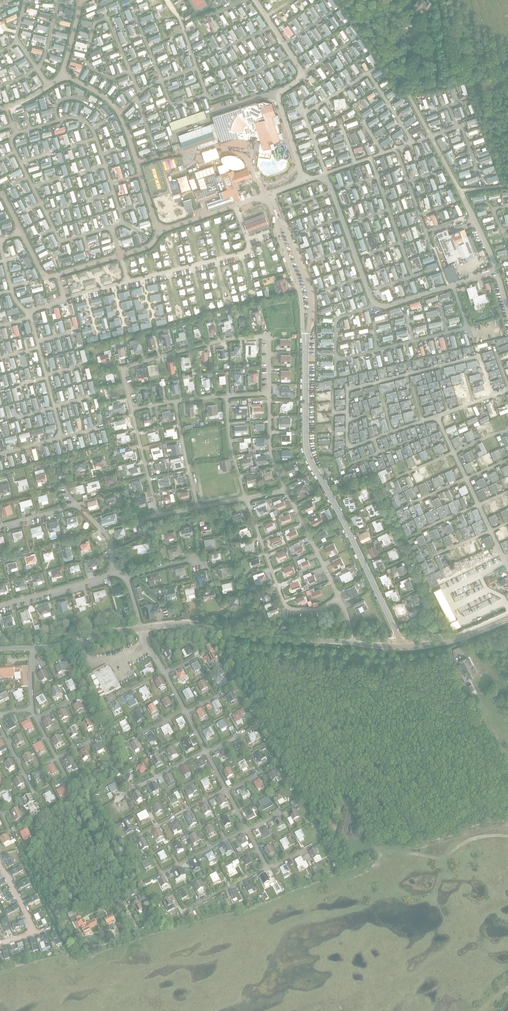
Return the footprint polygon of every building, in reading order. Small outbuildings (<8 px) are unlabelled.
[(416,12),(423,5),(424,6),(425,6),(426,7),(428,4),(427,3),(424,0),(420,0),(419,1),(418,0),(414,5),(415,6),(412,9),(416,12)] [(84,10),(83,13),(84,13),(97,7),(95,4),(86,8),(86,9),(84,9),(84,10)] [(74,10),(64,8),(63,13),(68,14),(67,19),(72,20),(74,10)] [(33,39),(45,42),(46,37),(34,33),(33,39)] [(194,48),(203,43),(201,40),(192,45),(194,48)] [(208,47),(198,53),(200,56),(206,52),(208,55),(211,54),(208,47)] [(13,61),(7,52),(5,54),(10,63),(13,61)] [(218,64),(213,55),(210,57),(215,66),(218,64)] [(26,59),(23,61),(28,69),(31,67),(26,59)] [(12,66),(18,74),(21,72),(15,64),(12,66)] [(88,69),(85,68),(80,77),(83,79),(86,73),(87,74),(89,71),(88,70),(88,69)] [(42,84),(36,74),(32,77),(36,83),(33,85),(34,86),(32,88),(33,90),(42,84)] [(31,90),(26,81),(22,83),(25,88),(24,89),(25,91),(27,90),(28,92),(31,90)] [(116,86),(113,84),(108,92),(110,94),(116,86)] [(334,99),(335,109),(345,107),(344,98),(334,99)] [(271,103),(263,101),(249,105),(260,140),(260,141),(258,152),(271,153),(272,146),(278,144),(281,143),(282,143),(284,142),(281,132),(279,132),(277,124),(280,123),(277,115),(275,115),(271,103)] [(112,112),(104,103),(101,106),(109,115),(112,112)] [(260,140),(249,105),(212,117),(214,123),(220,141),(220,143),(234,138),(233,144),(246,146),(247,140),(251,140),(250,141),(256,142),(256,141),(260,141),(260,140)] [(127,115),(135,108),(132,106),(125,113),(127,115)] [(203,110),(169,122),(169,124),(171,130),(206,118),(203,110)] [(213,144),(220,141),(214,123),(202,127),(201,125),(193,128),(194,130),(178,135),(180,143),(183,150),(197,145),(198,149),(213,144)] [(222,163),(223,164),(225,166),(229,168),(234,170),(240,169),(244,167),(244,164),(242,161),(239,158),(236,156),(230,155),(224,156),(221,158),(221,161),(222,163)] [(204,188),(194,192),(197,200),(202,198),(202,197),(219,191),(226,189),(221,174),(216,176),(214,169),(199,174),(204,188)] [(233,170),(221,174),(226,189),(235,186),(238,185),(237,181),(240,180),(242,185),(246,183),(245,181),(244,179),(250,176),(248,169),(234,173),(233,170)] [(221,198),(207,203),(209,210),(233,201),(232,200),(234,200),(235,201),(239,199),(237,192),(235,186),(226,189),(219,191),(221,198)] [(32,222),(27,212),(24,213),(27,220),(26,221),(27,222),(28,222),(29,223),(32,222)] [(258,216),(244,221),(247,228),(250,234),(263,229),(263,227),(269,225),(264,214),(259,216),(258,217),(258,216)] [(442,231),(437,233),(440,243),(448,262),(462,257),(462,258),(470,255),(469,254),(474,252),(470,243),(464,229),(449,235),(447,229),(442,231)] [(309,247),(305,249),(309,260),(313,258),(309,247)] [(338,259),(335,260),(336,264),(331,266),(332,269),(341,266),(338,259)] [(55,267),(52,260),(43,264),(44,267),(50,264),(52,268),(55,267)] [(111,272),(113,271),(114,274),(120,272),(117,262),(111,264),(112,267),(109,268),(111,272)] [(103,266),(92,269),(94,276),(105,273),(103,266)] [(34,268),(30,269),(35,278),(38,277),(34,268)] [(88,278),(86,271),(77,273),(79,281),(88,278)] [(440,272),(432,275),(433,279),(437,278),(439,283),(443,282),(440,272)] [(331,273),(322,276),(323,279),(328,277),(331,284),(334,283),(331,273)] [(112,283),(111,276),(108,276),(107,274),(103,275),(103,277),(101,278),(102,285),(112,283)] [(276,288),(277,291),(280,290),(280,291),(287,288),(286,285),(287,285),(285,281),(284,278),(276,281),(279,287),(276,288)] [(95,279),(83,282),(85,289),(96,287),(95,279)] [(79,283),(77,284),(76,282),(71,283),(72,285),(69,286),(71,293),(81,290),(79,283)] [(158,282),(148,284),(149,289),(154,288),(154,290),(159,289),(159,287),(158,282)] [(475,285),(472,286),(472,284),(470,284),(470,287),(467,288),(470,298),(473,297),(475,304),(474,305),(475,308),(476,309),(481,307),(479,303),(487,301),(485,294),(478,295),(475,285)] [(133,293),(138,292),(139,294),(143,293),(143,291),(142,286),(131,289),(133,293)] [(151,299),(156,298),(157,301),(162,299),(161,297),(160,292),(150,295),(151,299)] [(142,307),(144,306),(143,301),(141,302),(139,297),(134,298),(137,309),(142,307)] [(132,299),(122,302),(123,306),(125,305),(126,308),(131,306),(131,305),(133,304),(132,299)] [(158,303),(159,308),(157,309),(158,314),(161,313),(165,312),(163,302),(158,303)] [(110,304),(105,305),(108,315),(113,314),(112,311),(114,311),(112,306),(111,307),(110,304)] [(134,309),(129,310),(130,313),(128,313),(130,317),(131,317),(132,320),(137,318),(134,309)] [(143,312),(138,313),(140,318),(150,316),(149,311),(148,311),(147,309),(143,310),(143,312)] [(260,320),(261,320),(259,311),(252,313),(253,318),(255,318),(256,321),(256,323),(260,322),(260,320)] [(167,317),(166,317),(166,315),(161,316),(161,318),(156,319),(158,324),(168,322),(167,317)] [(221,327),(223,331),(226,330),(226,329),(231,328),(229,320),(232,319),(231,317),(228,318),(229,320),(223,321),(224,326),(221,327)] [(146,322),(141,323),(142,328),(152,325),(151,320),(150,318),(145,320),(146,322)] [(214,324),(212,325),(211,322),(206,323),(207,328),(209,328),(210,333),(216,331),(214,324)] [(117,330),(112,331),(113,335),(124,333),(122,326),(117,327),(117,330)] [(176,338),(177,341),(180,340),(185,339),(184,332),(178,333),(179,337),(176,338)] [(147,338),(150,348),(155,346),(153,337),(147,338)] [(137,339),(129,341),(130,345),(133,345),(134,352),(135,352),(139,352),(139,351),(140,350),(138,343),(137,339)] [(286,349),(290,350),(290,339),(281,339),(281,347),(286,347),(286,349)] [(250,353),(256,353),(256,345),(250,345),(246,345),(246,348),(250,348),(250,353)] [(115,354),(116,359),(120,358),(119,356),(125,354),(124,349),(126,349),(125,346),(117,348),(118,353),(115,354)] [(231,351),(231,356),(235,355),(235,354),(240,354),(240,346),(234,346),(234,351),(231,351)] [(225,348),(216,348),(217,357),(219,356),(225,356),(225,358),(228,357),(228,351),(225,351),(225,348)] [(101,355),(102,361),(109,359),(108,356),(111,355),(109,349),(103,350),(104,354),(101,355)] [(207,352),(204,352),(204,350),(197,350),(198,355),(201,355),(202,360),(208,359),(207,352)] [(287,366),(290,366),(290,355),(281,354),(281,363),(287,363),(287,366)] [(185,367),(191,366),(189,357),(184,358),(184,357),(180,357),(181,364),(184,363),(185,367)] [(157,364),(154,365),(154,364),(148,365),(149,370),(152,369),(153,374),(159,373),(157,364)] [(350,373),(348,365),(344,366),(345,370),(339,372),(339,375),(350,373)] [(138,377),(146,376),(145,369),(142,369),(136,370),(138,377)] [(442,379),(439,369),(437,369),(439,377),(433,379),(433,381),(442,379)] [(238,370),(231,371),(232,377),(235,376),(235,382),(241,382),(241,374),(239,374),(238,370)] [(287,381),(290,381),(290,370),(281,370),(281,378),(287,378),(287,381)] [(113,372),(105,374),(107,380),(111,379),(112,382),(115,381),(114,378),(113,372)] [(247,376),(248,384),(251,383),(251,381),(257,380),(256,375),(257,375),(257,372),(250,373),(250,375),(247,376)] [(194,388),(193,380),(190,381),(189,377),(184,378),(185,385),(188,384),(189,389),(194,388)] [(209,378),(205,379),(205,377),(201,378),(202,384),(204,383),(204,386),(210,385),(209,378)] [(427,383),(419,386),(420,389),(424,387),(425,390),(427,389),(428,393),(430,392),(429,388),(428,388),(427,383)] [(162,386),(158,387),(158,385),(151,386),(152,390),(156,390),(157,395),(163,394),(162,386)] [(140,390),(142,397),(148,396),(146,386),(137,387),(138,391),(140,390)] [(111,387),(108,388),(110,398),(119,396),(117,387),(111,389),(111,387)] [(293,392),(290,392),(290,387),(282,387),(282,388),(281,389),(281,392),(282,393),(287,393),(287,396),(295,396),(295,394),(293,394),(293,392)] [(65,399),(62,390),(56,391),(58,398),(60,397),(61,400),(65,399)] [(123,404),(121,405),(120,403),(109,406),(109,408),(114,407),(115,410),(119,409),(120,412),(125,411),(123,404)] [(263,406),(260,406),(260,403),(252,404),(252,407),(255,407),(255,413),(263,412),(263,406)] [(187,405),(188,415),(194,415),(193,409),(197,408),(196,404),(187,405)] [(316,412),(329,411),(328,407),(323,408),(323,407),(321,407),(320,404),(317,404),(317,410),(316,410),(316,412)] [(205,411),(205,413),(208,413),(214,412),(213,405),(207,406),(208,411),(205,411)] [(174,412),(170,412),(170,410),(162,412),(163,418),(168,417),(169,420),(175,419),(174,412)] [(151,415),(148,415),(148,413),(143,414),(145,422),(144,422),(145,426),(149,425),(148,421),(156,420),(155,416),(152,417),(151,415)] [(479,422),(480,424),(489,420),(489,421),(490,420),(489,417),(488,418),(486,413),(483,414),(485,419),(479,422)] [(116,421),(118,427),(126,424),(125,418),(116,421)] [(285,425),(289,425),(289,419),(282,419),(282,425),(281,425),(281,428),(285,428),(285,425)] [(263,423),(258,424),(258,421),(256,421),(256,422),(253,422),(253,425),(256,425),(256,429),(263,429),(263,423)] [(488,422),(480,425),(482,429),(485,427),(488,434),(493,431),(488,422)] [(176,431),(174,431),(173,428),(166,429),(167,435),(172,434),(173,438),(177,437),(176,431)] [(471,430),(464,433),(467,441),(474,437),(471,430)] [(29,431),(20,434),(21,440),(26,439),(26,437),(30,436),(29,431)] [(129,434),(126,435),(125,431),(117,433),(118,437),(121,436),(123,442),(130,440),(129,434)] [(157,433),(155,433),(155,431),(147,433),(148,434),(147,435),(147,437),(149,438),(149,439),(154,437),(155,440),(159,439),(157,433)] [(286,435),(281,435),(281,440),(287,440),(287,442),(291,442),(291,431),(286,431),(286,435)] [(16,434),(5,437),(6,443),(17,440),(16,434)] [(429,436),(419,439),(421,444),(430,440),(429,436)] [(451,439),(455,447),(462,443),(458,436),(451,439)] [(239,442),(240,448),(248,447),(247,442),(251,441),(251,437),(244,438),(244,441),(239,442)] [(262,437),(253,437),(253,441),(256,441),(256,445),(264,445),(264,439),(262,439),(262,437)] [(177,442),(168,444),(169,448),(172,447),(173,450),(170,451),(171,454),(179,452),(177,442)] [(432,447),(436,455),(443,451),(439,443),(432,447)] [(478,457),(485,453),(485,454),(488,452),(486,449),(483,450),(480,443),(476,444),(480,451),(476,453),(478,457)] [(161,448),(159,449),(159,446),(151,448),(152,454),(156,453),(157,456),(163,455),(161,448)] [(491,452),(494,459),(501,456),(498,449),(491,452)] [(135,451),(133,452),(132,450),(125,452),(125,453),(124,453),(125,457),(126,456),(126,457),(132,456),(132,459),(137,458),(135,451)] [(419,453),(422,459),(428,456),(426,452),(427,452),(427,451),(426,451),(425,450),(419,453)] [(470,450),(464,453),(467,461),(474,457),(470,450)] [(243,464),(243,465),(251,463),(250,458),(251,457),(251,453),(246,454),(247,458),(242,459),(242,460),(242,464),(243,464)] [(265,455),(260,456),(260,453),(255,454),(256,458),(258,458),(258,462),(266,461),(265,455)] [(477,459),(481,466),(487,463),(484,455),(477,459)] [(406,459),(410,467),(416,464),(413,456),(406,459)] [(104,458),(97,459),(96,457),(94,458),(94,459),(94,460),(93,460),(95,466),(101,464),(101,467),(106,466),(104,458)] [(180,457),(170,459),(171,462),(173,461),(174,466),(176,466),(177,468),(180,467),(182,466),(180,457)] [(221,460),(223,470),(231,469),(229,458),(221,460)] [(446,461),(450,469),(456,466),(453,458),(446,461)] [(75,465),(77,473),(79,472),(79,470),(86,467),(85,462),(75,465)] [(162,470),(166,470),(164,463),(162,463),(162,462),(154,464),(156,469),(162,468),(162,470)] [(474,469),(470,462),(464,465),(467,473),(474,469)] [(133,463),(127,464),(128,468),(129,468),(131,473),(134,472),(134,474),(140,473),(139,466),(137,467),(136,465),(134,466),(133,463)] [(297,466),(296,464),(294,465),(294,464),(286,467),(290,476),(293,475),(291,471),(298,469),(297,466)] [(378,472),(383,483),(386,481),(382,474),(392,470),(390,466),(386,469),(386,468),(378,472)] [(57,470),(59,478),(61,478),(61,475),(67,473),(65,468),(57,470)] [(445,473),(449,481),(456,478),(452,469),(445,473)] [(265,479),(269,477),(271,482),(274,481),(272,476),(271,471),(265,473),(264,470),(260,471),(261,475),(264,475),(265,479)] [(423,481),(430,478),(427,471),(420,474),(421,478),(420,478),(421,479),(422,479),(423,481)] [(40,480),(46,478),(44,473),(38,474),(35,474),(38,484),(41,483),(40,480)] [(485,482),(481,474),(478,475),(480,481),(479,481),(480,484),(481,483),(481,484),(482,483),(483,486),(487,484),(486,482),(485,482)] [(105,478),(106,484),(117,481),(116,475),(105,478)] [(163,478),(158,479),(160,485),(164,484),(165,486),(170,485),(168,475),(163,476),(163,478)] [(431,478),(436,489),(440,487),(435,476),(431,478)] [(18,481),(20,489),(22,489),(22,486),(28,484),(26,478),(18,481)] [(88,485),(86,486),(88,492),(89,491),(92,491),(92,490),(91,488),(97,486),(98,488),(101,487),(100,486),(99,480),(96,481),(87,483),(88,485)] [(395,494),(402,490),(397,480),(394,481),(397,489),(393,490),(395,494)] [(1,493),(10,490),(8,483),(0,485),(0,489),(1,493)] [(83,484),(79,485),(70,487),(72,493),(80,491),(81,494),(85,492),(83,484)] [(301,495),(304,493),(303,491),(305,490),(303,485),(296,488),(299,493),(301,495)] [(458,488),(459,490),(458,491),(460,493),(461,493),(462,495),(469,492),(465,485),(458,488)] [(357,496),(361,504),(363,502),(361,498),(367,495),(364,488),(359,491),(361,494),(357,496)] [(404,491),(408,499),(415,496),(411,488),(404,491)] [(483,488),(476,491),(479,499),(486,495),(483,488)] [(169,493),(161,494),(163,500),(165,500),(166,503),(171,501),(174,501),(172,493),(169,494),(169,493)] [(37,497),(40,508),(43,507),(42,501),(48,500),(46,494),(37,497)] [(105,497),(107,503),(116,500),(115,499),(118,498),(118,497),(118,495),(116,494),(105,497)] [(304,504),(308,513),(313,511),(311,508),(314,506),(312,503),(316,501),(316,500),(320,498),(318,494),(314,496),(315,499),(311,501),(304,504)] [(138,504),(145,502),(143,495),(133,497),(135,502),(138,502),(138,504)] [(390,498),(394,507),(401,504),(396,495),(390,498)] [(459,498),(464,508),(468,506),(463,496),(459,498)] [(353,502),(350,503),(347,497),(342,499),(345,506),(348,504),(351,511),(356,508),(353,502)] [(431,500),(435,507),(441,504),(438,497),(431,500)] [(19,502),(22,511),(25,510),(24,506),(33,504),(31,499),(19,502)] [(87,503),(89,509),(92,509),(91,507),(97,505),(96,500),(87,503)] [(283,501),(278,503),(276,500),(273,502),(274,505),(276,504),(278,509),(286,506),(283,501)] [(266,502),(257,505),(258,507),(258,508),(260,513),(263,512),(264,513),(269,511),(266,502)] [(443,505),(448,514),(455,511),(450,502),(443,505)] [(418,506),(421,513),(428,510),(425,503),(418,506)] [(1,506),(3,514),(5,513),(5,511),(11,510),(10,504),(1,506)] [(372,507),(371,507),(370,505),(366,506),(368,509),(367,509),(370,516),(374,514),(375,516),(380,513),(378,509),(374,511),(372,507)] [(411,518),(414,517),(410,507),(406,508),(407,509),(404,510),(405,514),(408,512),(411,518)] [(242,513),(242,514),(240,511),(233,513),(231,514),(233,519),(235,518),(235,519),(240,517),(242,521),(245,520),(242,513)] [(102,525),(109,523),(109,521),(116,519),(114,512),(104,514),(105,516),(101,517),(102,525)] [(289,514),(283,516),(282,513),(278,515),(280,518),(282,517),(284,522),(291,519),(289,514)] [(311,519),(314,525),(323,521),(320,514),(311,519)] [(416,517),(420,526),(427,523),(423,514),(416,517)] [(467,524),(462,514),(459,515),(462,522),(458,524),(460,528),(467,524)] [(498,521),(495,514),(488,517),(492,524),(498,521)] [(67,524),(68,527),(73,526),(72,523),(77,522),(76,516),(67,519),(68,523),(67,524)] [(355,519),(358,525),(363,523),(360,516),(355,519)] [(210,524),(204,525),(203,520),(200,521),(202,531),(211,529),(210,524)] [(379,522),(377,523),(375,520),(372,522),(376,531),(383,528),(379,522)] [(48,529),(49,532),(54,531),(53,528),(59,526),(57,521),(49,523),(50,528),(48,529)] [(274,522),(272,522),(272,521),(265,524),(268,530),(271,530),(276,527),(274,522)] [(481,528),(478,521),(471,524),(474,531),(481,528)] [(184,537),(187,536),(186,534),(192,533),(191,525),(182,527),(183,529),(179,530),(181,536),(184,535),(184,537)] [(43,532),(42,532),(40,526),(31,529),(33,537),(36,536),(41,534),(41,535),(44,534),(43,532)] [(118,535),(124,533),(123,527),(116,529),(114,529),(114,530),(116,537),(119,536),(118,535)] [(249,530),(248,530),(247,527),(240,529),(241,531),(240,531),(241,534),(242,534),(242,535),(246,533),(248,537),(251,536),(249,530)] [(295,529),(289,531),(288,529),(285,530),(286,533),(288,532),(290,538),(297,535),(295,529)] [(318,533),(321,538),(327,535),(325,530),(318,533)] [(12,533),(14,542),(17,541),(16,538),(22,536),(21,531),(12,533)] [(176,537),(175,537),(174,531),(164,533),(165,538),(164,539),(165,542),(170,541),(169,538),(174,537),(174,540),(177,540),(176,537)] [(359,535),(362,542),(370,538),(367,531),(359,535)] [(386,544),(391,542),(387,533),(377,537),(379,540),(383,539),(386,544)] [(416,537),(419,545),(426,542),(423,534),(416,537)] [(491,541),(489,542),(486,535),(482,537),(484,541),(482,542),(485,549),(487,548),(491,546),(493,544),(491,541)] [(280,537),(279,537),(278,536),(271,539),(273,544),(276,543),(277,544),(283,542),(280,537)] [(205,539),(206,546),(209,546),(208,544),(215,544),(214,538),(205,539)] [(79,550),(81,555),(85,553),(84,549),(90,548),(88,540),(85,541),(86,543),(80,545),(81,550),(79,550)] [(252,542),(247,544),(246,540),(240,542),(242,546),(244,545),(246,550),(247,550),(254,547),(252,542)] [(102,541),(98,544),(102,549),(106,546),(102,541)] [(467,552),(468,556),(478,552),(473,541),(470,543),(473,550),(467,552)] [(140,550),(147,548),(145,543),(134,545),(134,548),(137,547),(138,552),(141,552),(140,550)] [(335,554),(338,552),(333,543),(325,547),(328,553),(333,551),(335,554)] [(301,544),(296,546),(295,544),(291,545),(292,548),(294,547),(296,552),(303,549),(301,544)] [(374,546),(370,548),(369,545),(364,547),(366,550),(369,549),(372,555),(377,553),(374,546)] [(75,555),(72,547),(62,551),(64,558),(75,555)] [(168,549),(170,559),(174,558),(174,554),(180,552),(179,547),(168,549)] [(414,550),(417,558),(424,556),(422,550),(423,550),(423,549),(422,549),(421,547),(414,550)] [(390,553),(393,560),(398,557),(395,550),(390,553)] [(43,554),(45,562),(48,561),(47,558),(53,557),(52,551),(43,554)] [(287,551),(285,552),(284,551),(277,554),(280,559),(282,558),(283,559),(289,557),(287,551)] [(35,556),(31,557),(31,555),(27,556),(27,558),(25,559),(27,566),(29,565),(29,564),(36,562),(35,556)] [(342,568),(345,566),(340,557),(332,561),(335,567),(340,565),(342,568)] [(253,565),(253,566),(260,563),(258,558),(251,560),(251,561),(249,561),(251,566),(253,565)] [(377,560),(373,562),(375,567),(377,566),(379,570),(385,568),(380,558),(377,560)] [(88,561),(90,570),(93,570),(92,566),(98,565),(96,559),(88,561)] [(307,559),(302,561),(301,559),(297,560),(298,563),(300,562),(303,567),(310,564),(307,559)] [(7,569),(8,574),(12,573),(11,569),(17,567),(15,561),(7,564),(8,569),(7,569)] [(437,570),(433,561),(430,563),(432,568),(428,570),(430,574),(437,570)] [(400,574),(405,572),(402,565),(397,567),(396,565),(392,567),(391,568),(393,572),(398,570),(400,574)] [(293,566),(291,567),(290,566),(284,569),(286,574),(289,573),(289,574),(295,572),(293,566)] [(174,574),(176,579),(180,578),(179,574),(185,573),(184,567),(175,569),(176,573),(174,574)] [(51,571),(53,579),(56,578),(55,576),(61,574),(60,569),(51,571)] [(148,578),(149,585),(154,584),(153,579),(160,578),(158,572),(150,574),(150,577),(148,578)] [(196,574),(198,583),(201,583),(200,579),(206,577),(205,572),(196,574)] [(257,573),(253,575),(254,579),(257,577),(259,582),(266,579),(264,573),(264,572),(261,573),(261,572),(257,573)] [(339,575),(342,580),(348,577),(346,572),(339,575)] [(314,574),(308,576),(307,573),(303,575),(304,578),(307,577),(309,582),(316,579),(314,574)] [(33,581),(34,585),(38,584),(37,581),(43,580),(41,574),(33,576),(34,581),(33,581)] [(495,575),(485,580),(488,586),(498,581),(495,575)] [(383,578),(386,585),(391,583),(388,576),(383,578)] [(15,587),(16,590),(19,589),(19,586),(25,584),(23,579),(15,581),(16,587),(15,587)] [(299,581),(297,582),(297,580),(290,583),(292,589),(295,587),(296,589),(301,586),(299,581)] [(409,580),(404,583),(403,580),(400,581),(401,583),(401,584),(402,586),(405,585),(407,589),(412,587),(409,580)] [(222,589),(223,593),(226,592),(225,589),(232,587),(230,582),(222,584),(223,589),(222,589)] [(135,587),(138,599),(143,597),(140,585),(135,587)] [(112,588),(113,595),(116,595),(116,593),(122,591),(120,586),(112,588)] [(356,587),(354,588),(353,586),(346,589),(348,594),(355,591),(357,590),(356,587)] [(164,592),(166,598),(170,597),(169,594),(175,593),(174,587),(165,589),(166,592),(164,592)] [(185,589),(187,601),(190,600),(189,597),(195,596),(193,587),(185,589)] [(148,590),(157,598),(159,595),(156,592),(157,591),(154,588),(148,590)] [(202,591),(204,600),(207,600),(206,596),(212,595),(216,594),(214,588),(202,591)] [(320,589),(314,591),(313,588),(309,590),(311,593),(313,592),(315,597),(322,594),(320,589)] [(94,598),(95,602),(98,601),(97,597),(106,595),(104,589),(93,592),(95,598),(94,598)] [(395,591),(393,592),(392,589),(388,590),(384,592),(386,596),(391,594),(393,600),(398,598),(395,591)] [(416,595),(412,597),(411,594),(407,596),(408,598),(411,597),(414,604),(419,601),(416,595)] [(305,596),(304,596),(303,595),(296,598),(298,604),(301,602),(302,604),(307,601),(305,596)] [(75,598),(77,607),(86,604),(84,596),(75,598)] [(232,604),(232,605),(238,604),(237,597),(228,599),(229,604),(232,604)] [(364,598),(353,603),(356,609),(363,606),(363,608),(367,606),(364,598)] [(276,603),(271,605),(270,602),(264,604),(265,608),(268,607),(270,612),(278,609),(276,603)] [(152,606),(152,605),(144,606),(146,618),(154,616),(153,613),(160,611),(159,605),(152,606)] [(397,608),(400,615),(405,613),(402,606),(397,608)] [(24,610),(20,611),(23,620),(26,618),(27,619),(31,618),(28,609),(24,610)] [(2,617),(5,626),(7,625),(6,622),(12,620),(11,615),(2,617)] [(184,650),(187,656),(194,652),(191,646),(184,650)] [(163,653),(167,659),(173,656),(169,649),(163,653)] [(210,664),(216,660),(212,654),(204,658),(206,661),(208,660),(210,664)] [(468,656),(457,660),(460,666),(459,666),(462,673),(474,668),(468,656)] [(62,672),(62,673),(70,670),(67,661),(59,664),(60,665),(55,666),(58,674),(62,672)] [(191,665),(195,672),(201,668),(197,662),(191,665)] [(142,671),(145,676),(154,671),(150,664),(145,667),(146,669),(142,671)] [(90,674),(100,698),(119,688),(107,665),(90,674)] [(28,687),(26,666),(0,668),(0,678),(15,676),(15,680),(20,679),(21,687),(28,687)] [(225,677),(222,678),(220,676),(224,674),(222,669),(217,672),(218,674),(211,677),(212,680),(214,679),(216,683),(226,678),(225,677)] [(187,675),(186,676),(182,670),(176,673),(180,680),(184,677),(185,681),(189,679),(187,675)] [(50,676),(48,677),(45,671),(37,674),(39,677),(40,677),(42,681),(47,678),(49,682),(53,680),(50,676)] [(155,681),(159,688),(164,685),(161,678),(155,681)] [(69,689),(75,686),(72,679),(64,683),(66,686),(67,685),(69,689)] [(198,684),(201,691),(207,688),(204,681),(198,684)] [(149,693),(145,686),(139,690),(143,696),(146,695),(148,698),(151,696),(149,693)] [(54,697),(60,694),(57,687),(50,691),(51,693),(52,693),(54,697)] [(183,692),(186,699),(193,696),(189,689),(183,692)] [(9,699),(4,690),(0,693),(0,701),(4,699),(6,701),(9,699)] [(17,700),(23,697),(20,690),(13,693),(14,696),(15,696),(17,700)] [(227,696),(230,703),(236,699),(233,693),(227,696)] [(125,697),(129,704),(134,701),(131,694),(125,697)] [(40,704),(46,701),(42,695),(36,699),(37,701),(38,701),(40,704)] [(77,712),(83,709),(80,703),(84,701),(82,697),(76,700),(78,703),(72,706),(74,709),(75,708),(77,712)] [(161,701),(165,707),(171,704),(167,698),(161,701)] [(222,706),(221,707),(218,701),(212,704),(216,710),(220,708),(221,710),(223,709),(222,706)] [(111,705),(114,712),(120,708),(117,702),(111,705)] [(147,708),(152,717),(158,714),(153,705),(147,708)] [(197,712),(200,719),(206,715),(203,709),(197,712)] [(232,716),(236,722),(242,719),(240,716),(245,714),(242,709),(236,712),(237,713),(232,716)] [(62,720),(68,717),(64,710),(57,714),(59,717),(60,716),(62,720)] [(133,716),(137,722),(143,719),(139,712),(133,716)] [(9,730),(15,727),(10,717),(3,721),(5,723),(6,723),(9,730)] [(46,729),(53,725),(51,721),(54,720),(53,717),(42,722),(46,729)] [(176,720),(179,727),(185,724),(182,717),(176,720)] [(30,730),(29,729),(32,728),(28,720),(21,724),(25,730),(28,729),(29,731),(30,730)] [(86,730),(92,726),(89,720),(82,723),(83,726),(84,726),(86,730)] [(119,723),(123,730),(129,727),(125,720),(119,723)] [(217,724),(221,730),(227,727),(224,720),(217,724)] [(79,728),(80,728),(78,723),(77,724),(76,724),(71,727),(72,729),(68,731),(71,738),(77,734),(75,731),(79,729),(79,728)] [(169,735),(173,733),(168,724),(161,728),(164,735),(168,733),(169,735)] [(202,732),(206,738),(212,735),(209,728),(202,732)] [(146,736),(149,743),(155,740),(152,733),(146,736)] [(248,736),(251,742),(258,739),(254,733),(248,736)] [(17,745),(23,742),(20,735),(13,739),(14,741),(15,741),(17,745)] [(53,739),(56,745),(62,742),(59,736),(53,739)] [(98,752),(104,749),(100,742),(101,742),(99,738),(94,741),(96,744),(93,746),(95,748),(96,748),(98,752)] [(182,742),(187,752),(193,749),(188,739),(182,742)] [(131,744),(134,751),(140,748),(137,741),(131,744)] [(233,744),(236,750),(243,747),(239,741),(233,744)] [(42,752),(41,751),(44,750),(40,742),(33,746),(36,752),(39,750),(41,753),(42,752)] [(167,751),(170,757),(176,754),(173,747),(167,751)] [(218,752),(221,758),(227,755),(224,748),(218,752)] [(83,760),(89,757),(85,750),(78,754),(80,756),(81,756),(83,760)] [(32,751),(22,756),(25,763),(33,759),(32,756),(34,755),(32,751)] [(264,753),(261,755),(260,752),(254,755),(257,762),(258,764),(262,761),(261,760),(263,759),(266,757),(264,753)] [(158,755),(157,756),(156,753),(150,757),(151,759),(152,759),(155,765),(161,762),(158,755)] [(75,764),(74,764),(70,758),(63,761),(65,764),(66,764),(68,768),(71,766),(74,770),(77,769),(75,764)] [(196,761),(200,767),(206,764),(202,758),(196,761)] [(9,769),(15,766),(11,760),(4,763),(6,766),(6,765),(9,769)] [(238,763),(242,770),(248,767),(245,760),(238,763)] [(137,766),(140,773),(146,770),(143,763),(137,766)] [(53,774),(53,773),(55,771),(51,764),(44,767),(48,774),(51,772),(52,774),(53,774)] [(181,769),(184,776),(190,772),(187,766),(181,769)] [(223,771),(227,778),(233,775),(229,768),(223,771)] [(36,780),(42,777),(38,770),(31,774),(33,777),(34,776),(36,780)] [(269,775),(272,781),(278,778),(275,771),(269,775)] [(164,778),(168,784),(174,781),(171,774),(164,778)] [(124,778),(127,784),(134,781),(130,775),(124,778)] [(18,787),(24,784),(20,777),(13,781),(15,783),(16,783),(18,787)] [(200,781),(204,788),(210,785),(206,778),(200,781)] [(254,783),(257,789),(263,786),(260,779),(254,783)] [(108,787),(111,793),(118,789),(115,783),(108,787)] [(149,786),(152,793),(158,789),(155,783),(149,786)] [(184,790),(188,796),(194,793),(191,786),(184,790)] [(65,797),(65,796),(67,794),(63,787),(56,790),(60,797),(63,795),(64,797),(65,797)] [(248,791),(247,792),(245,787),(239,791),(237,792),(238,794),(240,793),(242,797),(243,799),(247,797),(247,798),(251,796),(248,791)] [(143,794),(141,796),(139,791),(133,795),(136,801),(142,798),(144,800),(146,799),(143,794)] [(274,794),(279,805),(284,802),(282,798),(284,798),(280,791),(274,794)] [(47,801),(53,798),(50,792),(43,795),(44,798),(45,798),(47,801)] [(2,796),(5,803),(11,801),(7,793),(2,796)] [(27,805),(33,802),(30,795),(23,799),(24,801),(25,801),(27,805)] [(168,798),(172,805),(178,802),(175,795),(168,798)] [(228,800),(226,802),(225,800),(227,799),(225,795),(217,800),(220,807),(227,803),(226,803),(228,802),(229,804),(230,803),(228,800)] [(259,802),(263,809),(269,806),(265,799),(259,802)] [(117,803),(120,810),(126,806),(123,800),(117,803)] [(244,810),(248,817),(254,814),(251,809),(256,807),(254,802),(250,805),(251,806),(250,807),(244,810)] [(153,807),(156,813),(162,810),(159,803),(153,807)] [(201,808),(204,815),(211,812),(207,805),(201,808)] [(11,811),(16,821),(23,817),(18,808),(11,811)] [(287,819),(290,825),(294,823),(292,820),(299,817),(295,810),(289,813),(291,817),(287,819)] [(137,815),(140,822),(146,818),(143,812),(137,815)] [(185,817),(190,826),(196,823),(191,813),(185,817)] [(113,820),(111,820),(108,814),(106,816),(109,822),(111,825),(115,823),(113,820)] [(221,820),(225,827),(231,824),(227,817),(221,820)] [(274,821),(278,828),(284,825),(280,818),(274,821)] [(121,823),(124,830),(130,827),(127,820),(121,823)] [(180,828),(179,829),(175,822),(169,825),(173,832),(177,830),(178,832),(181,830),(180,828)] [(205,828),(209,835),(215,832),(211,825),(205,828)] [(259,829),(263,836),(269,833),(265,826),(259,829)] [(20,832),(24,839),(31,836),(27,828),(20,832)] [(153,833),(158,842),(164,839),(159,830),(153,833)] [(295,833),(298,840),(304,836),(301,830),(295,833)] [(193,844),(199,840),(195,834),(190,837),(188,834),(186,836),(187,839),(190,838),(193,844)] [(11,843),(7,835),(0,838),(0,839),(1,841),(2,841),(5,847),(11,843)] [(237,839),(242,848),(249,845),(244,835),(237,839)] [(280,841),(283,848),(289,844),(286,838),(280,841)] [(146,848),(148,847),(143,839),(137,842),(138,843),(136,843),(137,846),(139,845),(140,848),(141,848),(142,850),(146,848)] [(173,845),(177,852),(183,849),(179,842),(173,845)] [(222,847),(225,854),(231,850),(228,844),(222,847)] [(265,849),(268,856),(274,853),(270,846),(265,849)] [(310,852),(315,862),(321,859),(316,849),(310,852)] [(157,854),(161,860),(167,857),(163,850),(157,854)] [(215,856),(214,856),(212,852),(206,855),(210,863),(214,861),(215,863),(218,861),(215,856)] [(4,855),(9,866),(13,864),(8,853),(4,855)] [(241,859),(245,865),(251,862),(247,856),(241,859)] [(305,862),(304,863),(301,857),(295,860),(298,866),(297,867),(299,871),(308,866),(305,862)] [(141,862),(145,869),(151,866),(147,859),(141,862)] [(234,866),(240,863),(238,859),(232,862),(233,864),(232,864),(226,867),(229,874),(235,871),(233,866),(234,866)] [(190,864),(193,870),(199,867),(196,861),(190,864)] [(280,868),(283,875),(289,872),(286,865),(280,868)] [(21,866),(10,872),(12,876),(23,870),(21,866)] [(177,879),(180,877),(182,879),(186,877),(181,868),(174,872),(177,879)] [(210,876),(213,882),(219,879),(216,872),(210,876)] [(271,878),(268,879),(265,873),(259,877),(263,883),(268,881),(270,884),(274,882),(271,878)] [(158,881),(161,887),(167,884),(164,877),(158,881)] [(28,880),(17,885),(19,889),(30,884),(28,880)] [(194,884),(197,891),(203,887),(200,881),(194,884)] [(256,887),(254,888),(251,881),(244,884),(248,891),(253,889),(254,891),(258,890),(256,887)] [(4,890),(9,901),(13,899),(8,888),(4,890)] [(178,893),(181,899),(187,896),(184,889),(178,893)] [(238,901),(241,900),(236,889),(230,892),(233,899),(236,898),(238,901)] [(37,895),(26,901),(28,905),(39,899),(37,895)] [(162,901),(166,908),(172,905),(168,898),(162,901)] [(142,904),(139,905),(137,902),(132,904),(134,909),(135,908),(137,913),(143,910),(142,909),(144,909),(143,906),(141,907),(141,906),(142,905),(142,904)] [(17,904),(7,910),(9,914),(19,908),(17,904)] [(74,912),(73,910),(72,910),(74,915),(70,918),(72,922),(77,919),(77,920),(81,918),(79,914),(76,916),(75,915),(76,915),(75,914),(75,913),(74,912)] [(34,916),(39,927),(43,925),(37,914),(34,916)] [(2,920),(6,932),(10,930),(6,919),(2,920)] [(94,921),(86,925),(84,920),(80,922),(79,920),(75,923),(77,928),(80,927),(84,934),(91,931),(90,928),(96,925),(94,921)] [(51,934),(57,945),(61,943),(55,932),(51,934)] [(23,942),(11,946),(12,951),(24,947),(23,942)]
